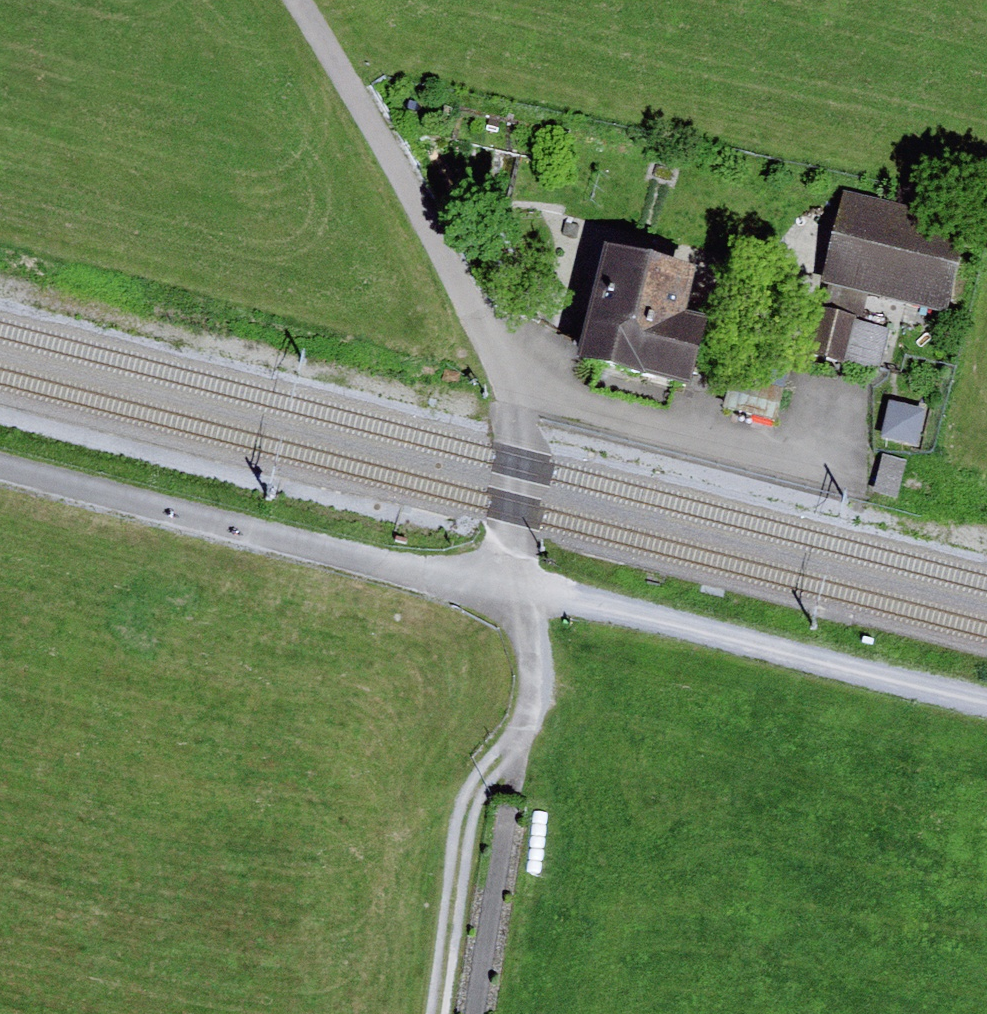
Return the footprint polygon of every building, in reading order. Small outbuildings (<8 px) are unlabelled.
[(969,219),(845,189),(823,281),(946,311),(969,219)] [(696,265),(605,243),(577,357),(691,385),(708,316),(685,311),(696,265)] [(891,326),(820,306),(808,348),(879,368),(891,326)] [(927,409),(890,400),(881,435),(919,444),(927,409)] [(909,462),(883,455),(873,492),(899,499),(909,462)]
